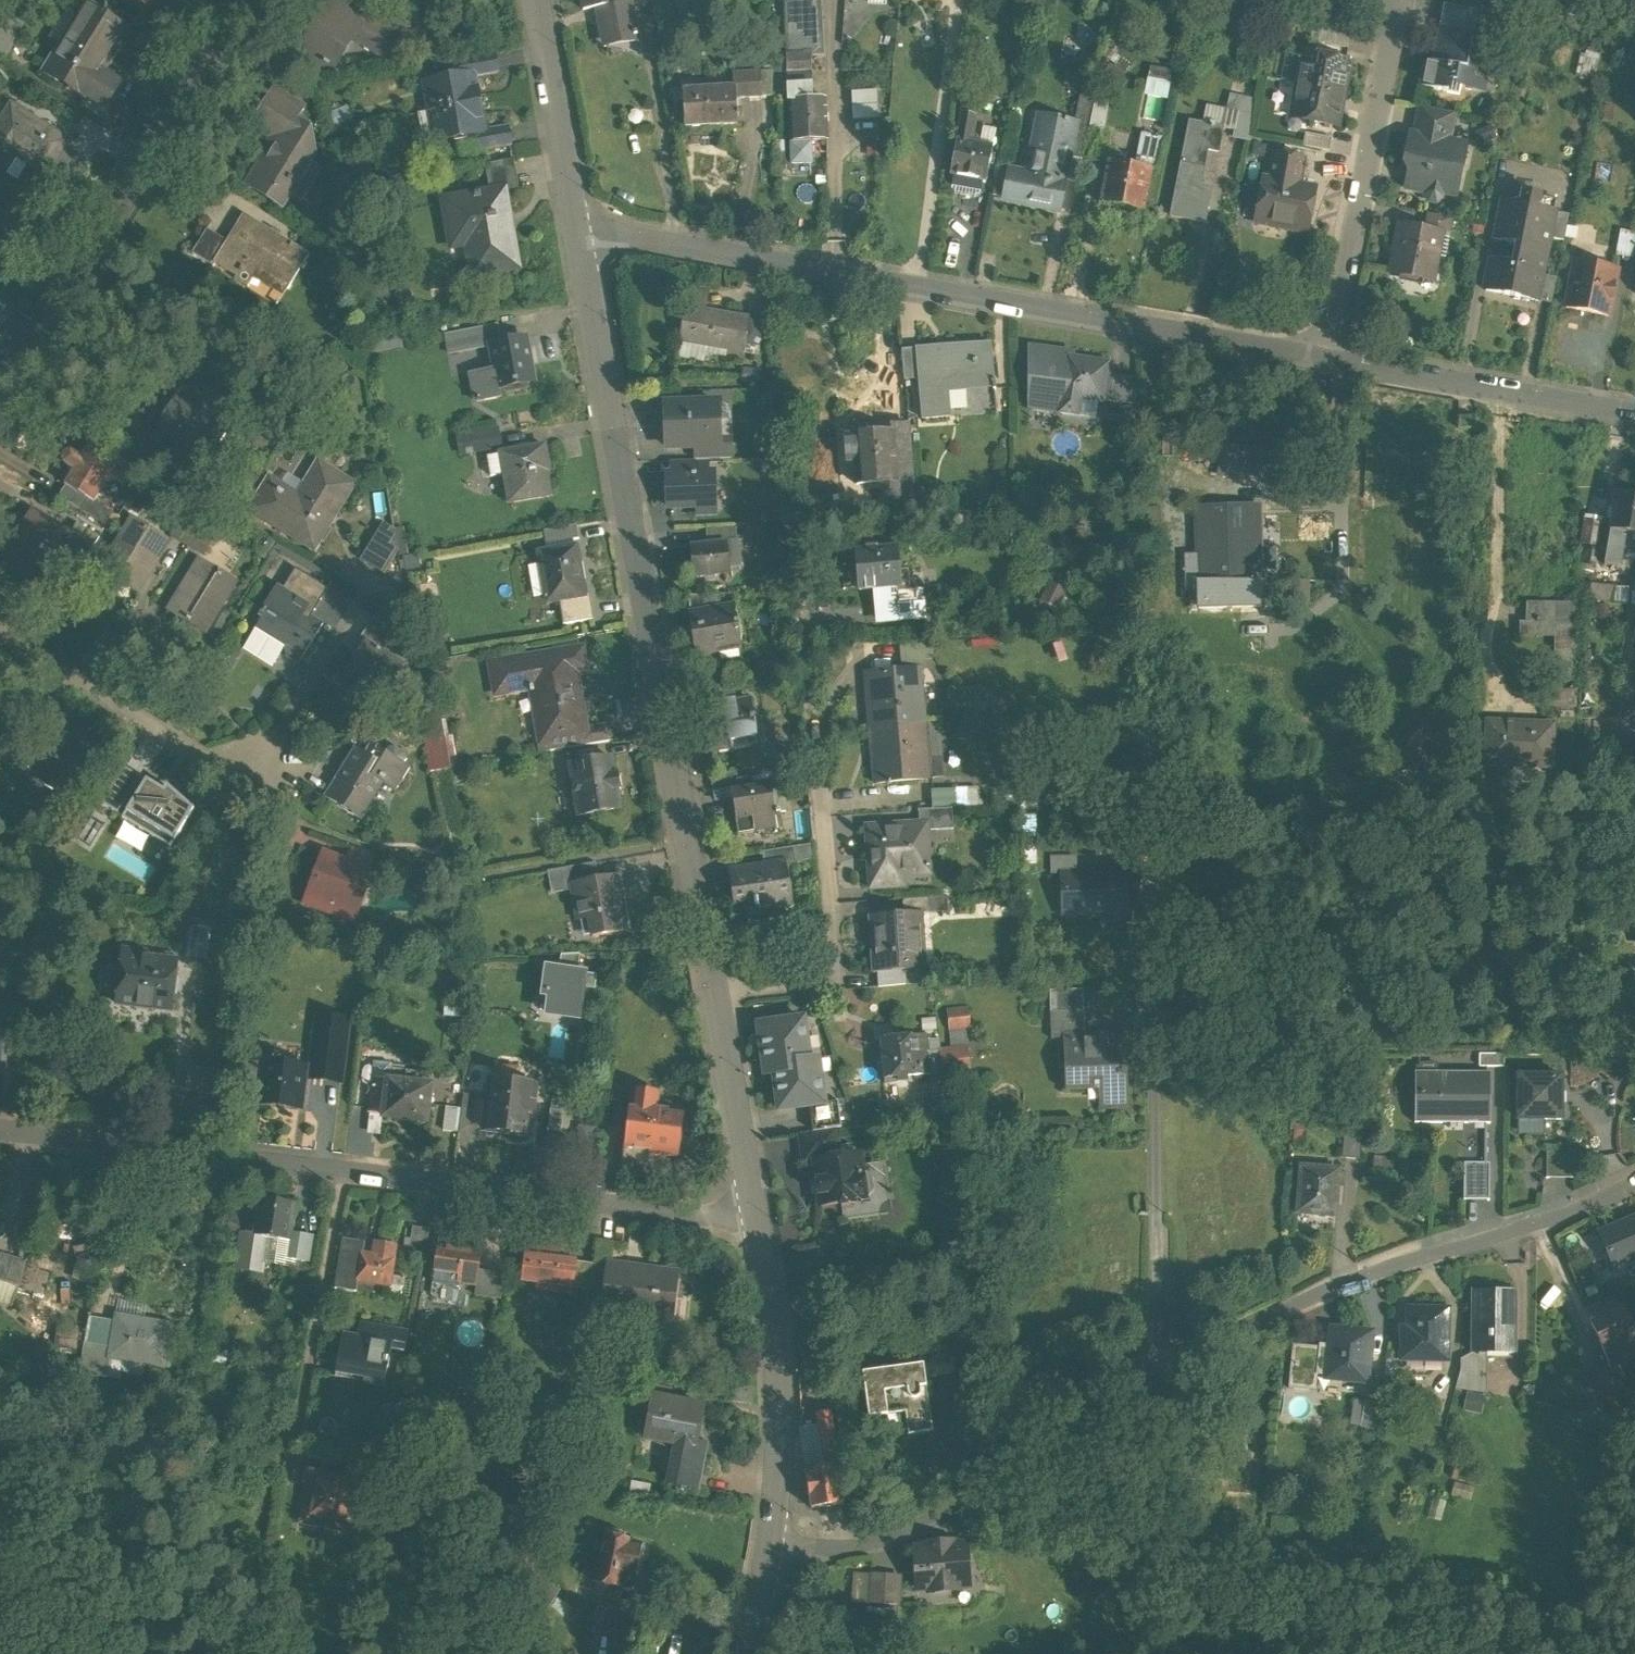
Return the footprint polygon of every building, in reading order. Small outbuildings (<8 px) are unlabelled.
[(137,5),(135,9),(156,22),(164,10),(154,4),(156,0),(128,0),(137,5)] [(584,16),(597,13),(603,45),(638,38),(631,0),(581,0),(584,16)] [(785,22),(786,58),(787,58),(789,98),(790,104),(807,104),(806,92),(812,92),(811,60),(825,59),(821,0),(785,0),(785,22)] [(128,35),(87,10),(80,21),(86,25),(121,46),(128,35)] [(7,60),(25,29),(7,20),(0,32),(0,56),(7,60)] [(121,46),(86,25),(69,53),(63,49),(46,76),(87,102),(88,100),(102,77),(121,46)] [(1351,36),(1321,30),(1318,47),(1348,53),(1351,36)] [(1472,42),(1441,36),(1437,58),(1441,59),(1439,67),(1426,65),(1421,91),(1446,96),(1447,96),(1458,98),(1460,88),(1476,91),(1481,65),(1468,62),(1472,42)] [(786,58),(775,59),(777,98),(789,98),(787,58),(786,58)] [(1350,67),(1303,58),(1297,87),(1344,96),(1350,67)] [(494,59),(459,65),(463,83),(473,81),(473,83),(497,79),(494,59)] [(761,76),(733,78),(734,91),(736,91),(737,103),(762,101),(761,76)] [(121,89),(102,77),(88,100),(107,111),(121,89)] [(463,83),(426,89),(431,118),(478,109),(473,83),(473,81),(463,83)] [(1097,84),(1083,81),(1079,103),(1093,106),(1097,84)] [(1344,96),(1297,87),(1290,121),(1337,131),(1344,96)] [(734,91),(684,94),(686,133),(738,130),(738,121),(740,121),(740,118),(737,118),(737,103),(736,91),(734,91)] [(304,113),(277,95),(254,132),(272,144),(269,150),(259,166),(262,168),(251,187),(264,195),(262,199),(283,212),(300,185),(310,191),(320,175),(310,169),(315,160),(311,135),(296,126),(304,113)] [(852,96),(853,123),(878,123),(878,95),(852,96)] [(1258,106),(1229,101),(1227,113),(1227,114),(1237,116),(1238,115),(1255,119),(1258,106)] [(978,105),(964,102),(961,117),(975,119),(978,105)] [(807,104),(790,104),(791,146),(811,145),(827,144),(826,103),(807,104)] [(1093,106),(1079,103),(1074,128),(1075,128),(1075,131),(1087,133),(1093,106)] [(478,109),(431,118),(436,146),(459,142),(463,160),(476,158),(473,139),(483,138),(483,136),(478,109)] [(1227,113),(1205,109),(1202,127),(1223,131),(1234,133),(1237,116),(1227,114),(1227,113)] [(1454,118),(1418,111),(1412,140),(1449,147),(1454,118)] [(0,133),(0,175),(1,175),(12,157),(49,180),(50,181),(68,152),(70,148),(13,112),(0,133)] [(1255,119),(1238,115),(1237,116),(1234,133),(1233,141),(1250,144),(1255,119)] [(975,119),(961,117),(956,144),(970,147),(975,119)] [(1064,126),(1043,122),(1037,153),(1032,152),(1027,178),(1010,175),(1009,176),(1004,202),(1022,206),(1022,208),(1058,215),(1075,131),(1075,128),(1074,128),(1069,127),(1069,126),(1065,125),(1064,126)] [(1202,127),(1189,125),(1170,220),(1204,227),(1211,191),(1200,189),(1207,154),(1218,156),(1223,131),(1202,127)] [(1087,133),(1075,131),(1069,161),(1081,163),(1087,133)] [(507,132),(483,136),(483,138),(473,139),(476,158),(510,151),(507,132)] [(1331,142),(1305,137),(1302,150),(1329,155),(1331,142)] [(1164,142),(1142,138),(1136,168),(1149,171),(1158,172),(1164,142)] [(1412,140),(1410,139),(1407,156),(1409,156),(1407,169),(1412,177),(1410,185),(1409,184),(1407,194),(1424,197),(1423,199),(1427,205),(1434,207),(1443,201),(1444,197),(1453,199),(1458,173),(1449,171),(1454,148),(1412,140)] [(970,147),(956,144),(950,178),(982,184),(986,185),(992,151),(970,147)] [(811,145),(791,146),(792,168),(812,167),(811,145)] [(68,152),(50,181),(49,180),(42,191),(55,199),(80,159),(68,152)] [(1303,164),(1275,158),(1270,184),(1298,190),(1303,164)] [(513,165),(486,170),(490,196),(506,193),(507,196),(518,194),(513,165)] [(1136,168),(1135,168),(1134,173),(1109,168),(1102,206),(1142,214),(1149,176),(1148,176),(1149,171),(1136,168)] [(1009,176),(998,174),(993,200),(1004,202),(1009,176)] [(982,184),(954,179),(951,193),(954,197),(975,201),(980,198),(982,184)] [(1270,184),(1264,183),(1257,218),(1288,224),(1287,232),(1307,235),(1315,193),(1298,190),(1270,184)] [(490,196),(442,205),(447,234),(466,230),(475,282),(516,275),(507,223),(512,222),(507,196),(506,193),(490,196)] [(1513,268),(1490,263),(1484,294),(1535,304),(1541,278),(1546,252),(1548,253),(1550,241),(1564,244),(1569,218),(1536,212),(1539,200),(1523,196),(1520,209),(1502,205),(1494,242),(1517,247),(1513,268)] [(0,218),(0,270),(4,272),(24,240),(29,243),(37,231),(14,217),(10,224),(0,218)] [(311,259),(245,218),(228,247),(217,263),(219,264),(243,279),(244,277),(249,270),(289,294),(311,259)] [(1450,223),(1426,219),(1423,233),(1442,236),(1447,237),(1450,223)] [(1423,233),(1396,227),(1387,277),(1432,286),(1442,236),(1423,233)] [(228,247),(208,234),(194,258),(215,271),(219,264),(217,263),(228,247)] [(1617,273),(1574,265),(1565,312),(1607,320),(1617,273)] [(1557,281),(1541,278),(1535,304),(1552,307),(1557,281)] [(750,326),(686,315),(685,321),(683,320),(682,326),(684,326),(681,348),(745,359),(746,352),(750,326)] [(750,326),(746,352),(760,354),(764,328),(750,326)] [(499,331),(446,341),(450,359),(491,352),(491,350),(502,348),(499,331)] [(502,348),(491,350),(491,352),(495,374),(498,394),(501,393),(534,387),(527,344),(502,348)] [(990,349),(950,352),(951,356),(919,359),(917,359),(919,385),(923,425),(948,423),(946,393),(993,389),(994,396),(996,396),(995,386),(994,386),(990,349)] [(1063,355),(1029,350),(1029,413),(1060,416),(1067,365),(1062,364),(1063,355)] [(918,355),(902,357),(904,386),(919,385),(917,359),(919,359),(918,355)] [(1108,367),(1068,361),(1067,365),(1060,416),(1077,418),(1080,402),(1103,405),(1104,398),(1111,399),(1113,380),(1106,379),(1108,367)] [(495,374),(472,378),(477,408),(503,403),(501,393),(498,394),(495,374)] [(177,402),(156,436),(187,455),(178,469),(199,482),(229,434),(177,402)] [(719,409),(666,410),(667,451),(698,450),(712,450),(712,445),(712,430),(720,430),(719,409)] [(1474,420),(1458,420),(1457,432),(1474,432),(1474,420)] [(908,430),(892,431),(893,438),(894,438),(896,462),(910,461),(908,430)] [(496,433),(458,440),(462,459),(500,452),(496,433)] [(893,438),(846,443),(848,468),(855,468),(857,490),(881,488),(881,493),(899,492),(896,462),(894,438),(893,438)] [(712,450),(698,450),(698,465),(707,465),(732,464),(732,448),(729,445),(712,445),(712,450)] [(134,473),(92,448),(82,464),(75,474),(66,490),(88,504),(94,508),(95,506),(111,481),(124,489),(134,473)] [(545,450),(501,458),(501,459),(504,479),(509,507),(550,501),(546,476),(549,475),(545,450)] [(66,466),(66,469),(75,474),(82,464),(72,458),(70,459),(67,461),(66,463),(66,466)] [(501,459),(488,462),(491,482),(504,479),(501,459)] [(698,465),(673,466),(674,480),(708,479),(707,465),(698,465)] [(299,502),(270,485),(251,516),(314,554),(353,489),(319,469),(299,502)] [(674,480),(667,480),(668,513),(716,511),(715,479),(708,479),(674,480)] [(1136,495),(1126,496),(1126,518),(1138,517),(1137,508),(1136,508),(1136,495)] [(1615,498),(1604,570),(1617,572),(1623,537),(1634,539),(1634,502),(1615,498)] [(95,506),(94,508),(88,504),(82,515),(107,530),(114,518),(95,506)] [(1259,510),(1196,513),(1197,560),(1187,561),(1188,591),(1198,590),(1199,614),(1262,611),(1261,586),(1262,586),(1259,510)] [(202,527),(187,517),(173,540),(188,550),(202,527)] [(71,541),(36,519),(21,542),(70,572),(84,550),(85,549),(71,541)] [(1601,522),(1585,520),(1580,549),(1596,551),(1601,522)] [(171,547),(134,524),(107,568),(122,577),(118,584),(140,597),(171,547)] [(218,537),(202,527),(188,550),(204,560),(218,537)] [(384,528),(362,565),(384,579),(399,556),(395,535),(384,528)] [(100,544),(78,530),(71,541),(85,549),(84,550),(93,556),(100,544)] [(576,530),(544,535),(546,549),(578,543),(576,530)] [(70,572),(21,542),(6,567),(55,597),(70,572)] [(736,546),(692,551),(695,581),(728,578),(727,571),(739,570),(736,546)] [(576,551),(539,557),(547,606),(560,604),(584,600),(576,551)] [(868,552),(865,556),(856,557),(858,576),(859,575),(860,596),(874,595),(897,592),(898,598),(909,597),(907,577),(900,577),(898,558),(896,558),(896,553),(880,555),(877,552),(868,552)] [(201,565),(170,615),(192,628),(196,623),(210,631),(237,587),(201,565)] [(329,593),(306,579),(294,600),(293,601),(310,612),(316,615),(329,593)] [(1038,604),(1056,612),(1065,593),(1048,585),(1038,604)] [(1613,593),(1590,590),(1589,603),(1612,605),(1613,593)] [(294,600),(278,591),(260,620),(264,623),(257,634),(286,651),(287,652),(289,662),(299,669),(324,628),(306,617),(310,612),(293,601),(294,600)] [(897,592),(874,595),(876,620),(903,617),(904,624),(924,622),(921,596),(909,597),(898,598),(897,592)] [(584,600),(560,604),(564,629),(593,624),(589,599),(584,600)] [(717,599),(689,600),(691,619),(718,614),(717,599)] [(1549,608),(1525,608),(1525,627),(1536,627),(1549,627),(1549,608)] [(1576,608),(1549,608),(1549,627),(1536,627),(1536,637),(1553,637),(1553,685),(1573,685),(1573,658),(1576,658),(1576,608)] [(691,619),(690,619),(698,663),(716,660),(715,653),(741,649),(735,611),(718,614),(691,619)] [(397,635),(375,622),(361,644),(366,647),(367,645),(385,656),(397,635)] [(286,651),(257,634),(248,649),(277,667),(286,651)] [(385,656),(367,645),(366,647),(345,681),(384,705),(406,669),(385,656)] [(583,653),(492,669),(497,698),(530,692),(531,697),(533,699),(541,742),(587,733),(586,732),(576,675),(587,673),(583,653)] [(920,674),(866,678),(870,731),(924,727),(920,674)] [(735,691),(704,696),(707,712),(737,707),(735,691)] [(1575,693),(1549,693),(1549,711),(1575,711),(1575,693)] [(988,698),(951,695),(950,711),(974,713),(974,717),(987,718),(988,698)] [(707,712),(706,712),(714,756),(733,753),(732,746),(757,741),(751,704),(737,707),(707,712)] [(1553,728),(1486,726),(1485,769),(1522,770),(1523,764),(1551,765),(1553,728)] [(924,727),(870,731),(874,787),(929,783),(929,781),(941,780),(940,768),(928,769),(924,727)] [(611,728),(586,732),(587,733),(541,742),(543,756),(589,748),(614,744),(611,728)] [(359,766),(350,760),(325,801),(362,824),(368,814),(361,803),(366,794),(373,798),(382,784),(385,786),(386,785),(397,792),(410,772),(404,768),(386,756),(371,747),(359,766)] [(444,748),(433,750),(438,775),(448,773),(444,748)] [(405,757),(395,751),(388,752),(386,756),(404,768),(407,764),(405,757)] [(592,764),(570,768),(579,819),(621,812),(617,793),(620,792),(618,777),(615,778),(612,762),(612,761),(592,764)] [(146,785),(124,772),(101,809),(124,822),(146,785)] [(737,774),(711,779),(714,795),(733,792),(739,791),(737,784),(739,783),(737,774)] [(771,785),(753,788),(752,781),(739,783),(737,784),(739,791),(733,792),(734,803),(737,824),(753,821),(755,835),(777,831),(774,818),(776,817),(777,819),(781,819),(781,816),(786,816),(783,795),(773,797),(771,785)] [(165,795),(147,785),(146,785),(124,822),(123,823),(171,853),(195,814),(167,791),(165,795)] [(964,794),(931,796),(932,813),(952,812),(965,811),(964,794)] [(932,813),(919,814),(920,828),(953,826),(952,812),(932,813)] [(920,828),(867,832),(871,892),(898,890),(897,873),(930,871),(928,835),(954,833),(953,826),(920,828)] [(812,846),(763,854),(766,869),(788,866),(788,867),(813,863),(812,846)] [(375,861),(351,852),(345,868),(369,877),(375,861)] [(326,861),(308,908),(332,917),(336,908),(354,915),(369,877),(345,868),(326,861)] [(595,866),(548,874),(551,892),(572,888),(572,887),(598,882),(595,866)] [(766,869),(730,875),(735,908),(755,905),(756,913),(794,907),(788,867),(788,866),(766,869)] [(598,882),(572,887),(572,888),(579,925),(590,923),(593,940),(630,934),(620,878),(598,882)] [(1124,878),(1060,879),(1061,915),(1125,914),(1124,878)] [(947,899),(928,901),(929,916),(948,915),(947,899)] [(928,901),(902,902),(903,916),(922,915),(922,916),(929,916),(928,901)] [(903,916),(872,918),(874,944),(873,944),(875,975),(905,973),(916,973),(914,944),(923,943),(922,916),(922,915),(903,916)] [(211,931),(193,929),(188,970),(206,972),(211,931)] [(146,958),(124,955),(117,1009),(171,1016),(177,968),(145,964),(146,958)] [(559,971),(548,970),(545,996),(551,999),(549,1018),(578,1021),(582,988),(594,990),(596,977),(578,974),(580,958),(560,957),(559,971)] [(905,973),(877,975),(878,989),(906,986),(905,973)] [(947,1008),(948,1032),(969,1031),(968,1007),(947,1008)] [(1084,1013),(1051,1014),(1052,1042),(1065,1041),(1065,1040),(1085,1039),(1084,1013)] [(803,1021),(759,1028),(766,1077),(773,1076),(779,1112),(811,1108),(825,1106),(818,1059),(809,1060),(803,1021)] [(317,1023),(309,1081),(340,1085),(348,1027),(317,1023)] [(953,1052),(939,1053),(941,1076),(968,1074),(965,1035),(952,1036),(953,1052)] [(930,1037),(881,1042),(885,1085),(900,1084),(899,1080),(929,1077),(927,1059),(925,1060),(925,1055),(932,1055),(930,1037)] [(1085,1039),(1065,1040),(1065,1041),(1067,1092),(1103,1091),(1104,1109),(1128,1108),(1125,1037),(1085,1039)] [(1504,1054),(1479,1054),(1479,1067),(1504,1067),(1504,1054)] [(300,1059),(272,1055),(270,1070),(298,1074),(300,1059)] [(391,1070),(376,1068),(370,1116),(384,1117),(388,1084),(389,1084),(391,1070)] [(270,1070),(268,1070),(263,1107),(298,1112),(303,1075),(298,1074),(270,1070)] [(499,1071),(497,1084),(490,1083),(488,1105),(485,1128),(485,1132),(508,1135),(510,1138),(520,1139),(524,1137),(530,1137),(535,1088),(516,1086),(518,1073),(499,1071)] [(1490,1072),(1415,1072),(1415,1123),(1486,1124),(1490,1123),(1490,1072)] [(389,1084),(388,1084),(384,1117),(383,1121),(413,1125),(416,1128),(420,1129),(424,1129),(428,1127),(430,1123),(431,1119),(431,1115),(428,1111),(431,1090),(418,1088),(420,1077),(403,1075),(402,1086),(389,1084)] [(1561,1076),(1518,1076),(1518,1119),(1561,1119),(1561,1076)] [(680,1115),(656,1112),(658,1095),(634,1092),(625,1164),(646,1166),(648,1153),(661,1155),(663,1158),(672,1159),(679,1154),(680,1147),(677,1143),(680,1115)] [(488,1105),(475,1103),(472,1127),(485,1128),(488,1105)] [(811,1108),(815,1133),(837,1130),(840,1129),(836,1104),(825,1106),(811,1108)] [(458,1113),(446,1111),(443,1133),(455,1135),(458,1113)] [(1486,1124),(1464,1123),(1464,1162),(1486,1163),(1486,1124)] [(1362,1131),(1345,1127),(1343,1158),(1361,1160),(1362,1131)] [(1306,1130),(1296,1129),(1295,1145),(1305,1145),(1306,1130)] [(596,1132),(579,1130),(576,1157),(594,1159),(596,1132)] [(815,1133),(799,1135),(803,1164),(813,1163),(813,1161),(841,1157),(837,1130),(815,1133)] [(1611,1147),(1589,1150),(1590,1161),(1612,1158),(1611,1147)] [(1575,1149),(1546,1149),(1546,1177),(1574,1177),(1575,1149)] [(841,1157),(813,1161),(813,1163),(820,1207),(841,1204),(841,1206),(867,1202),(875,1192),(873,1179),(863,1172),(861,1155),(841,1157)] [(1393,1161),(1375,1159),(1374,1173),(1391,1175),(1393,1161)] [(1486,1163),(1464,1162),(1464,1200),(1490,1200),(1490,1163),(1489,1163),(1486,1163)] [(1339,1170),(1302,1167),(1298,1213),(1336,1216),(1339,1170)] [(296,1210),(261,1204),(256,1241),(267,1242),(288,1246),(290,1246),(291,1237),(296,1210)] [(1600,1235),(1614,1266),(1634,1257),(1634,1219),(1600,1235)] [(426,1232),(413,1230),(408,1255),(421,1258),(426,1232)] [(308,1239),(291,1237),(290,1246),(288,1246),(286,1263),(304,1266),(308,1239)] [(267,1242),(256,1241),(246,1239),(240,1272),(261,1275),(267,1242)] [(481,1254),(449,1249),(450,1243),(441,1242),(435,1287),(459,1290),(459,1286),(476,1288),(481,1254)] [(593,1266),(587,1292),(605,1295),(609,1266),(612,1267),(617,1246),(597,1243),(593,1266)] [(365,1247),(344,1244),(338,1282),(337,1292),(356,1295),(358,1285),(389,1290),(390,1290),(390,1288),(394,1264),(395,1253),(375,1250),(373,1261),(363,1259),(365,1247)] [(562,1249),(531,1246),(530,1258),(525,1258),(522,1284),(555,1288),(554,1294),(573,1296),(574,1291),(577,1264),(560,1262),(562,1249)] [(2,1257),(0,1264),(0,1284),(19,1290),(25,1270),(27,1265),(2,1257)] [(593,1266),(577,1264),(574,1291),(587,1292),(593,1266)] [(612,1267),(609,1266),(605,1295),(603,1318),(634,1322),(636,1322),(636,1316),(655,1319),(672,1321),(677,1282),(625,1275),(625,1268),(612,1267)] [(38,1274),(25,1270),(19,1290),(32,1295),(38,1274)] [(50,1278),(38,1274),(32,1295),(43,1299),(50,1278)] [(403,1290),(390,1288),(390,1290),(389,1290),(387,1299),(401,1301),(403,1290)] [(1497,1289),(1476,1289),(1475,1351),(1515,1352),(1515,1290),(1497,1290),(1497,1289)] [(1623,1306),(1592,1320),(1611,1363),(1610,1364),(1611,1366),(1612,1366),(1613,1367),(1614,1367),(1634,1358),(1634,1332),(1623,1306)] [(1449,1307),(1407,1307),(1407,1337),(1402,1337),(1401,1358),(1401,1359),(1418,1360),(1446,1360),(1449,1360),(1449,1307)] [(655,1319),(636,1316),(636,1322),(634,1322),(632,1338),(652,1340),(655,1319)] [(162,1327),(118,1319),(112,1352),(111,1360),(165,1370),(169,1349),(158,1347),(162,1327)] [(1373,1331),(1332,1327),(1330,1343),(1327,1374),(1327,1376),(1369,1380),(1373,1331)] [(380,1334),(360,1330),(357,1343),(377,1347),(380,1334)] [(79,1338),(59,1335),(57,1350),(77,1353),(79,1338)] [(956,1338),(921,1343),(923,1363),(925,1376),(961,1371),(956,1338)] [(357,1343),(343,1340),(335,1380),(384,1389),(392,1349),(377,1347),(357,1343)] [(1320,1345),(1294,1343),(1290,1386),(1317,1388),(1319,1373),(1327,1374),(1330,1343),(1320,1342),(1320,1345)] [(112,1352),(85,1349),(80,1376),(107,1381),(111,1360),(112,1352)] [(1401,1360),(1401,1358),(1386,1358),(1384,1374),(1418,1374),(1418,1360),(1401,1359),(1401,1360)] [(1446,1360),(1418,1360),(1418,1374),(1432,1374),(1446,1360)] [(923,1363),(863,1372),(869,1417),(906,1411),(909,1433),(933,1430),(925,1376),(923,1363)] [(1466,1386),(1469,1387),(1465,1406),(1480,1409),(1488,1369),(1471,1366),(1466,1386)] [(1613,1367),(1612,1366),(1611,1366),(1600,1371),(1613,1399),(1626,1393),(1614,1367),(1613,1367)] [(749,1387),(733,1390),(735,1402),(752,1405),(749,1387)] [(703,1410),(671,1404),(672,1402),(655,1399),(647,1437),(681,1443),(676,1466),(674,1466),(670,1485),(697,1490),(705,1447),(696,1445),(703,1410)] [(1379,1402),(1366,1400),(1362,1424),(1375,1427),(1379,1402)] [(832,1412),(818,1414),(819,1426),(825,1467),(840,1465),(832,1412)] [(811,1426),(800,1427),(804,1457),(815,1456),(811,1426)] [(819,1426),(815,1426),(811,1426),(815,1456),(804,1457),(806,1470),(825,1467),(819,1426)] [(825,1467),(806,1470),(811,1509),(845,1504),(840,1465),(825,1467)] [(352,1483),(325,1477),(325,1475),(306,1471),(304,1484),(307,1485),(305,1497),(316,1499),(312,1518),(331,1522),(329,1532),(344,1534),(350,1497),(370,1501),(373,1485),(353,1480),(352,1483)] [(578,1505),(565,1501),(562,1511),(576,1514),(578,1505)] [(617,1532),(607,1529),(605,1538),(623,1542),(624,1535),(617,1533),(617,1532)] [(623,1542),(605,1538),(598,1571),(596,1571),(593,1583),(601,1584),(600,1590),(601,1590),(600,1594),(619,1598),(621,1591),(624,1591),(628,1591),(631,1590),(634,1587),(636,1584),(636,1580),(635,1577),(641,1546),(623,1542)] [(937,1548),(933,1547),(930,1545),(930,1547),(914,1548),(918,1589),(932,1588),(932,1592),(955,1590),(955,1586),(969,1585),(965,1544),(951,1545),(951,1543),(949,1545),(945,1547),(940,1548),(937,1548)] [(900,1578),(872,1576),(870,1603),(898,1604),(900,1578)]
